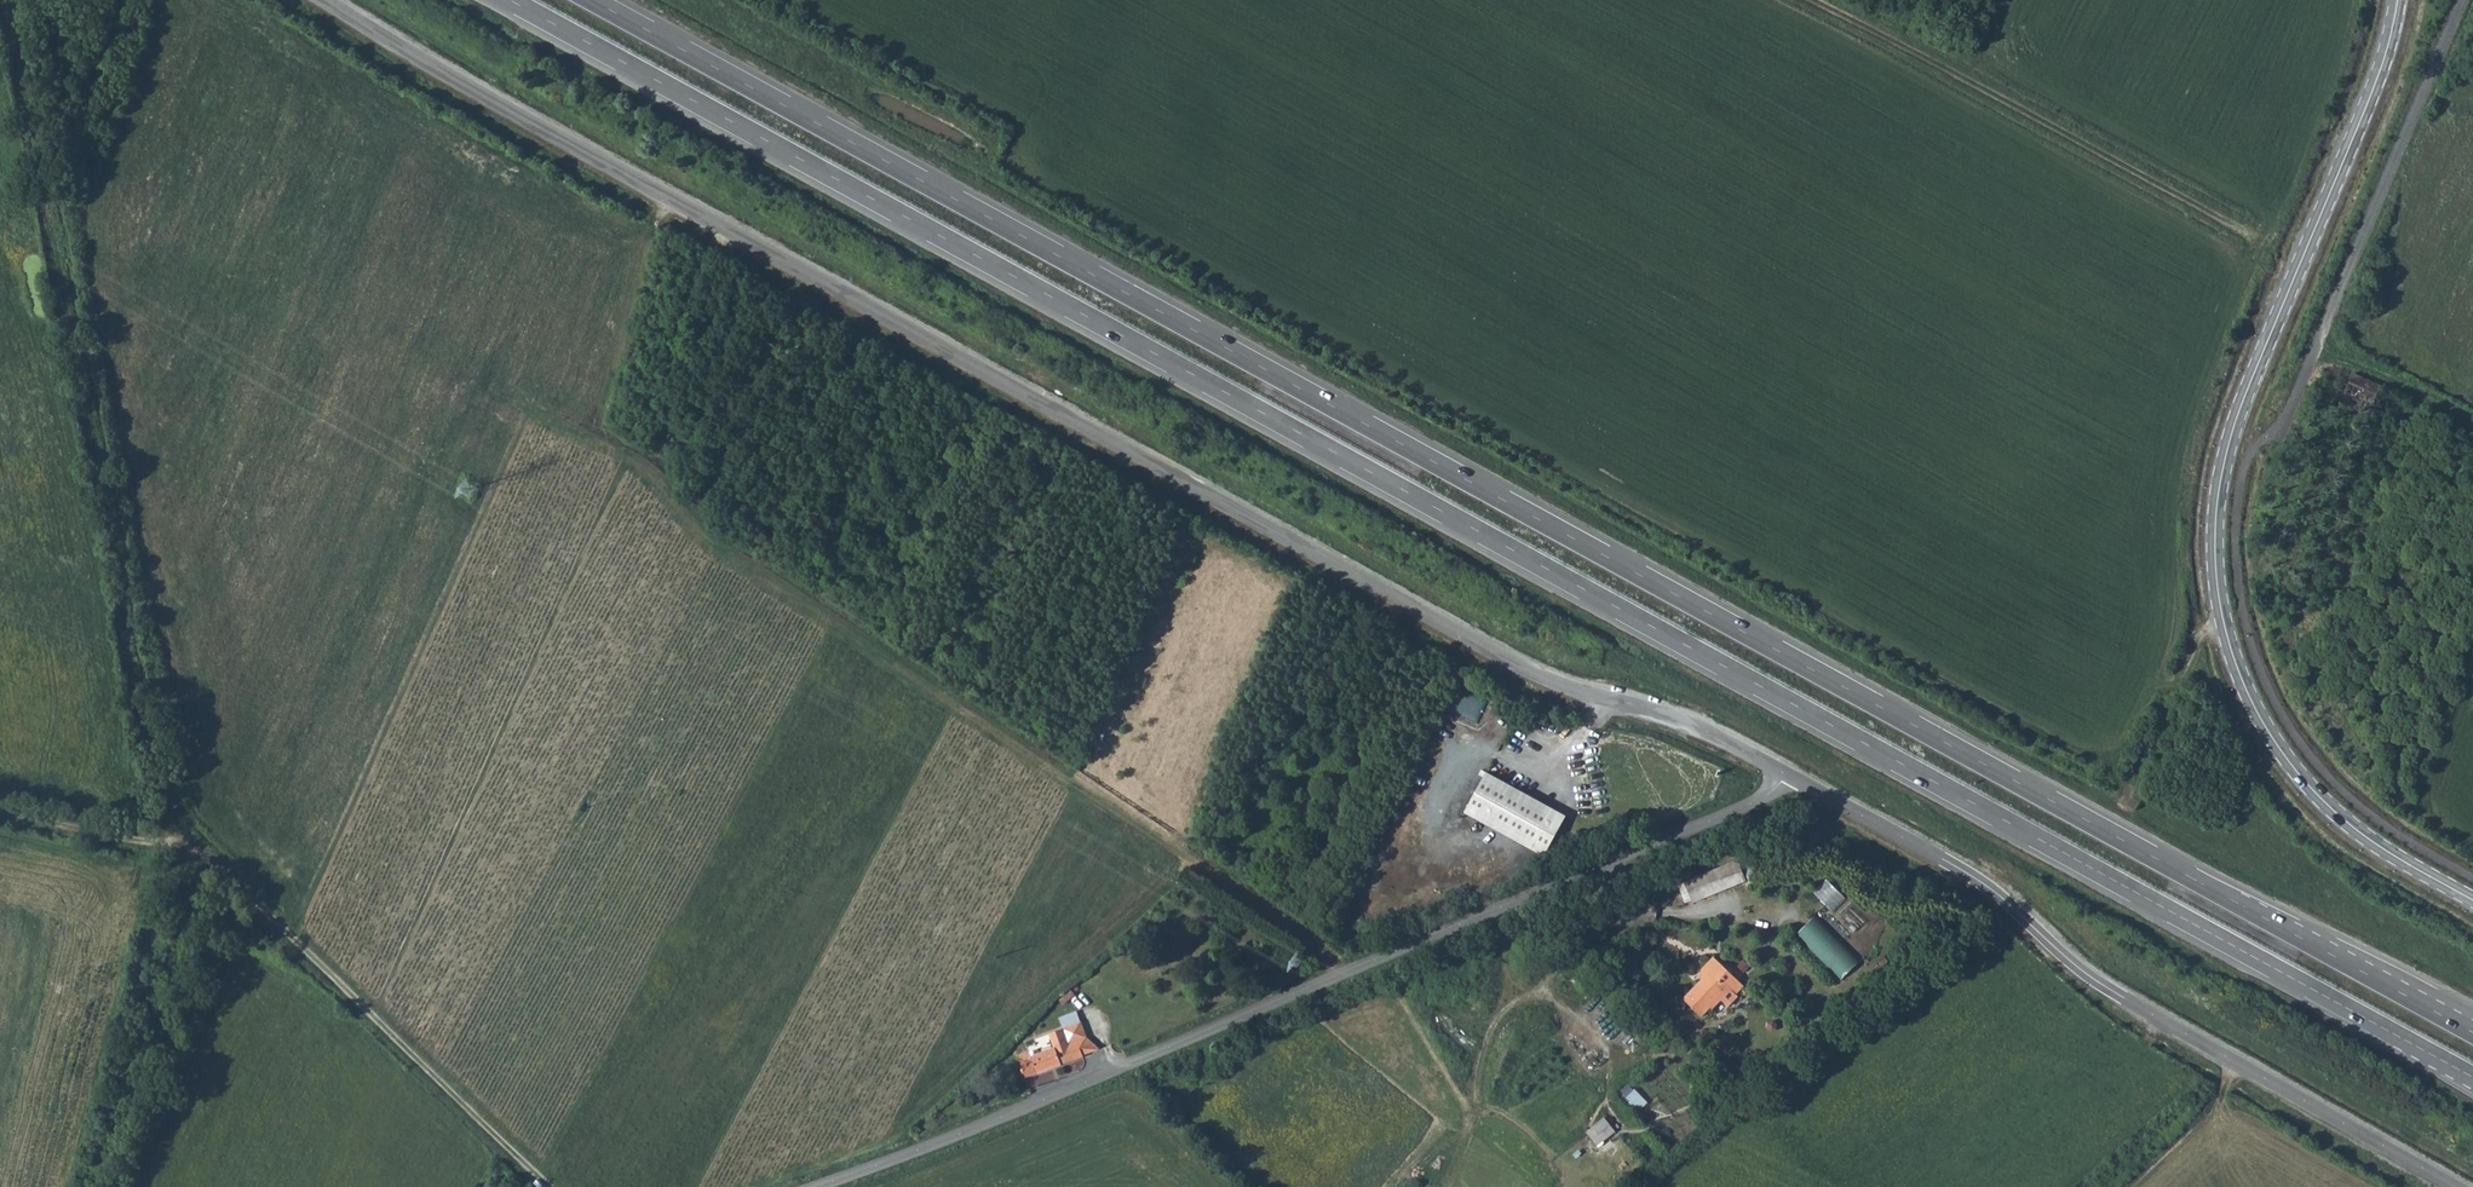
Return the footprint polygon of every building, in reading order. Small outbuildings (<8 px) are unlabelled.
[(2374,404),(2381,386),(2353,374),(2345,391),(2374,404)] [(1488,773),(1465,812),(1544,858),(1567,818),(1488,773)] [(1738,860),(1685,883),(1694,904),(1746,881),(1738,860)] [(1834,911),(1848,897),(1828,877),(1814,890),(1834,911)] [(1819,912),(1798,931),(1841,979),(1862,960),(1819,912)] [(244,930),(237,927),(231,942),(238,945),(244,930)] [(1739,984),(1713,955),(1699,967),(1695,975),(1677,991),(1694,1009),(1703,1001),(1707,1001),(1716,993),(1724,1002),(1733,994),(1731,991),(1739,984)] [(1026,1078),(1083,1057),(1083,1055),(1098,1050),(1099,1049),(1087,1037),(1069,1044),(1063,1029),(1049,1033),(1053,1046),(1031,1055),(1031,1060),(1021,1065),(1026,1078)] [(1618,1092),(1637,1111),(1648,1101),(1629,1081),(1618,1092)] [(1605,1115),(1587,1130),(1598,1144),(1617,1129),(1605,1115)]
